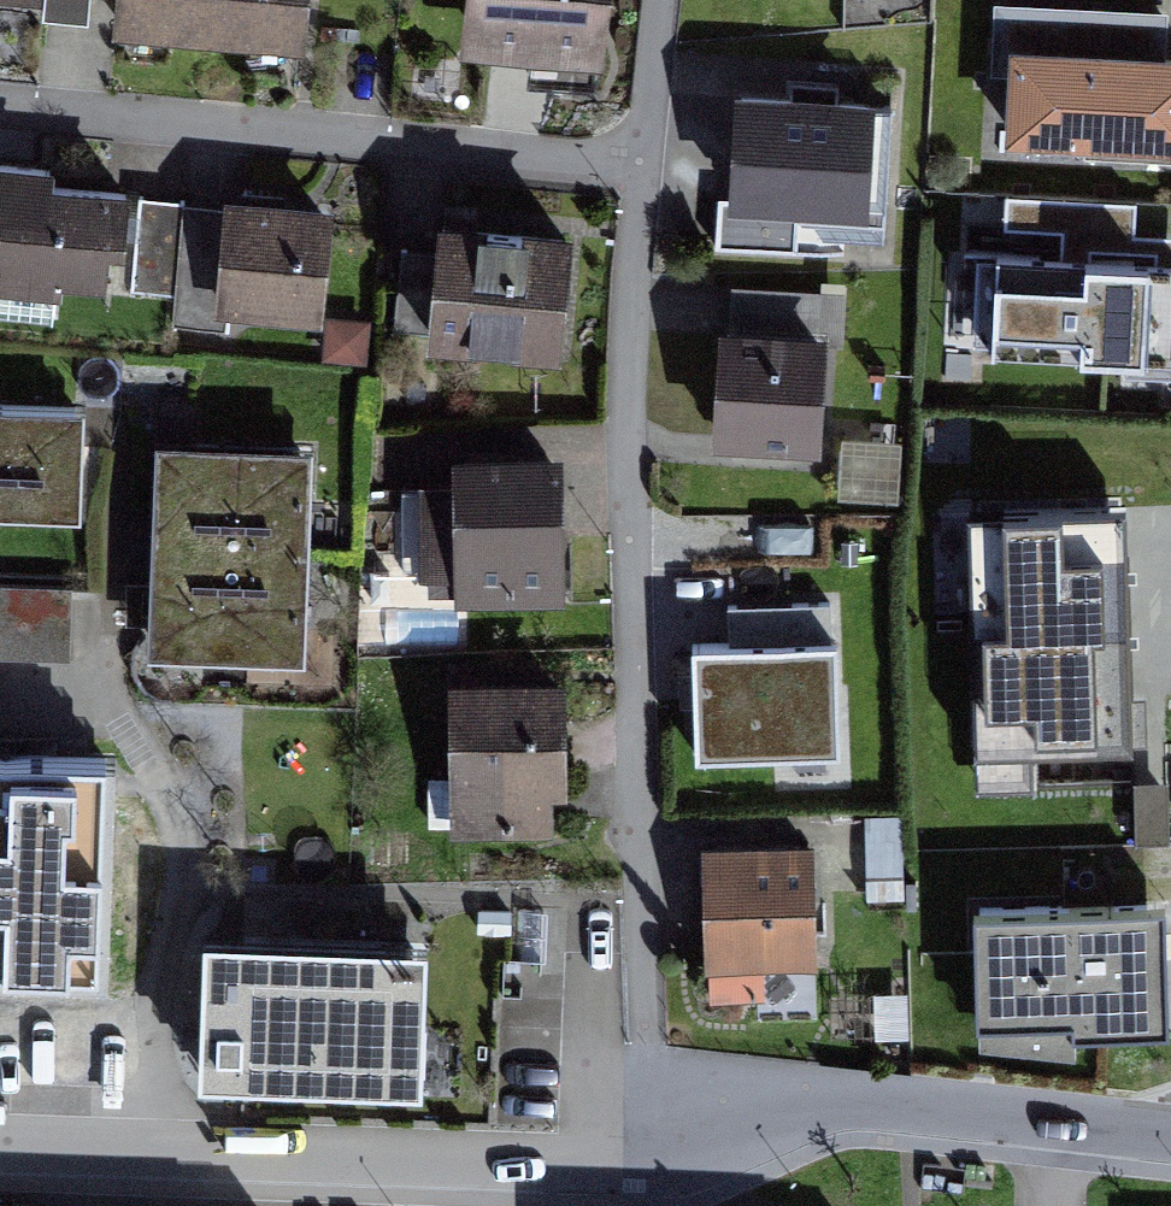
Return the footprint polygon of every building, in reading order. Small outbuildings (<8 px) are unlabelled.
[(113,39),(306,56),(311,0),(117,0),(113,39)] [(486,58),(609,68),(614,0),(491,0),(486,58)] [(1000,147),(1170,161),(1170,62),(1006,50),(1000,147)] [(859,124),(755,117),(749,220),(853,226),(859,124)] [(990,356),(1170,374),(1170,238),(1135,234),(1136,203),(1004,196),(1003,235),(1061,239),(1060,256),(997,254),(990,356)] [(7,197),(0,260),(0,297),(112,310),(124,211),(7,197)] [(321,231),(220,220),(208,328),(309,339),(321,231)] [(582,258),(444,245),(433,363),(572,376),(582,258)] [(845,344),(737,340),(733,460),(841,464),(845,344)] [(0,411),(0,517),(80,523),(88,418),(0,411)] [(845,429),(841,491),(896,494),(900,433),(845,429)] [(309,456),(155,450),(148,659),(301,665),(309,456)] [(566,485),(467,488),(470,617),(569,615),(566,485)] [(981,642),(983,717),(1033,720),(1034,751),(1094,746),(1091,647),(1103,646),(1098,569),(1062,568),(1059,524),(1004,525),(1009,644),(981,642)] [(0,589),(0,656),(68,659),(70,592),(0,589)] [(817,630),(705,638),(713,752),(825,744),(817,630)] [(574,711),(470,707),(465,836),(569,840),(574,711)] [(0,761),(0,969),(105,975),(117,767),(0,761)] [(1137,772),(1140,837),(1168,835),(1165,771),(1137,772)] [(810,856),(703,858),(705,973),(813,971),(810,856)] [(970,921),(974,1033),(1066,1028),(1066,1044),(1167,1039),(1164,912),(970,921)] [(432,963),(216,949),(207,1077),(423,1091),(432,963)]
